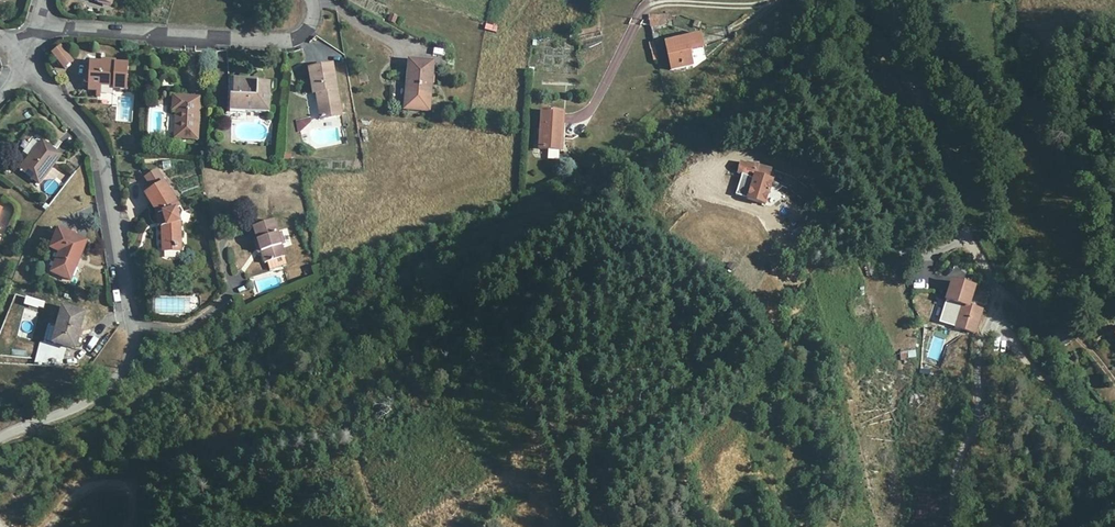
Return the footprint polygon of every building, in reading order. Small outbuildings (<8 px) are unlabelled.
[(700,36),(666,44),(672,70),(692,66),(689,52),(703,49),(700,36)] [(53,55),(65,70),(73,64),(61,48),(53,55)] [(89,85),(88,91),(101,91),(101,87),(113,87),(113,89),(127,90),(128,64),(115,63),(116,61),(102,61),(101,63),(90,63),(89,76),(89,85)] [(409,61),(407,81),(410,81),(408,100),(407,109),(428,111),(429,102),(433,64),(409,61)] [(332,65),(309,69),(314,95),(317,95),(322,119),(341,115),(332,65)] [(233,80),(233,97),(236,97),(237,84),(258,85),(258,81),(233,80)] [(268,113),(269,85),(258,85),(237,84),(236,97),(233,97),(230,97),(230,112),(268,113)] [(197,139),(199,99),(173,98),(173,111),(176,112),(175,138),(197,139)] [(561,151),(563,125),(564,113),(542,113),(539,149),(561,151)] [(298,129),(311,127),(310,118),(296,120),(298,129)] [(62,157),(42,141),(20,170),(39,184),(62,157)] [(292,155),(284,155),(283,163),(291,163),(292,155)] [(751,177),(756,166),(736,163),(731,176),(748,182),(742,200),(760,207),(767,184),(763,182),(751,177)] [(756,166),(751,177),(763,182),(768,171),(756,166)] [(64,186),(71,176),(59,167),(52,177),(64,186)] [(162,232),(162,251),(180,250),(179,222),(178,211),(179,208),(163,183),(144,194),(158,215),(161,226),(162,232)] [(277,235),(273,222),(253,228),(258,242),(261,253),(264,264),(268,263),(284,257),(281,246),(277,235)] [(60,252),(52,273),(71,280),(86,242),(58,230),(51,249),(60,252)] [(282,234),(277,235),(281,246),(285,245),(282,234)] [(287,265),(284,257),(268,263),(270,270),(287,265)] [(963,280),(940,277),(937,296),(953,299),(950,321),(971,324),(974,301),(960,299),(963,280)] [(189,313),(189,297),(155,298),(155,314),(189,313)] [(34,301),(32,308),(42,310),(43,303),(34,301)] [(57,325),(50,323),(45,341),(76,348),(85,312),(62,307),(57,325)] [(1103,333),(1093,337),(1099,356),(1110,353),(1103,333)] [(141,355),(138,364),(146,367),(150,359),(141,355)]
